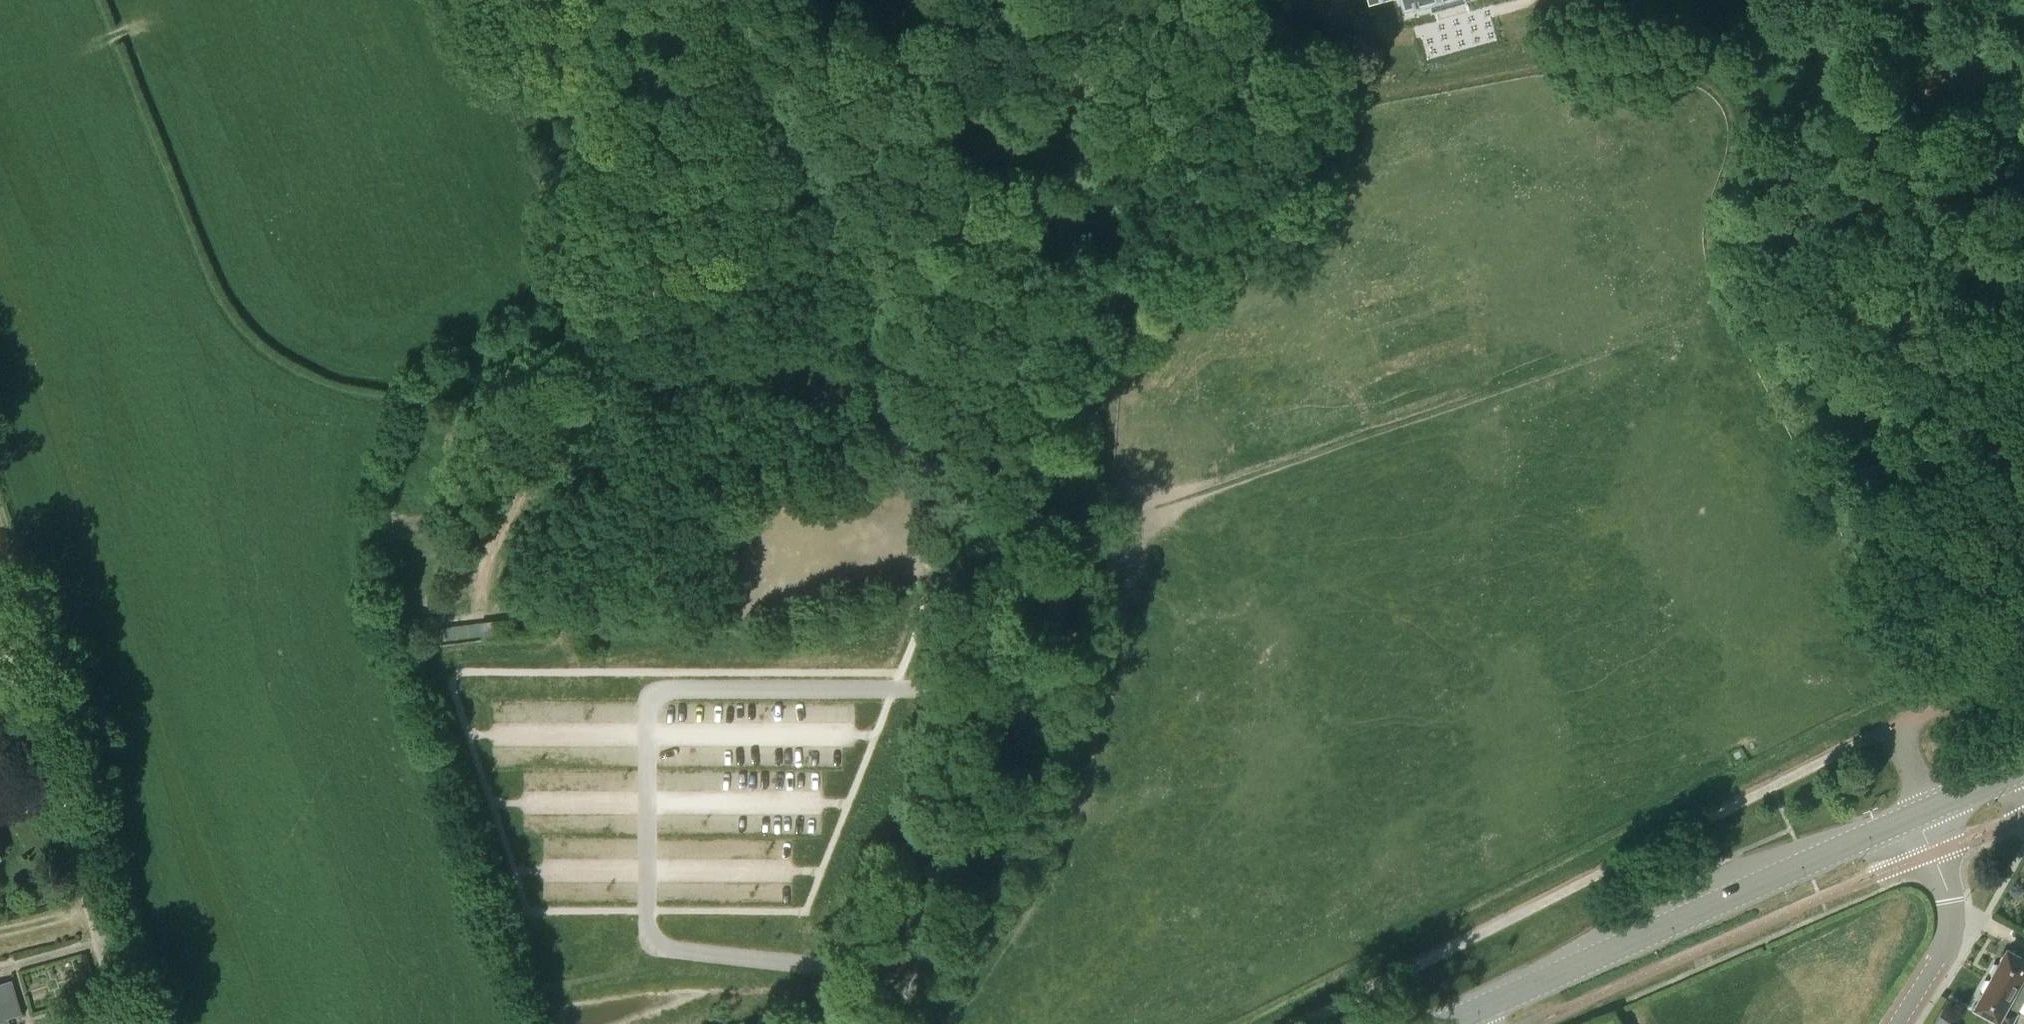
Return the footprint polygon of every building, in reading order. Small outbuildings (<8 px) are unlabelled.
[(444,627),(446,634),(470,628),(472,636),(481,633),(478,619),(444,627)] [(2023,995),(2023,957),(2009,949),(1993,978),(2023,995)] [(2023,995),(1993,978),(1977,1007),(2000,1020),(2001,1017),(2011,1023),(2017,1013),(2015,1012),(2023,995)] [(0,984),(0,1023),(12,1023),(10,1018),(23,1014),(13,980),(0,984)]
